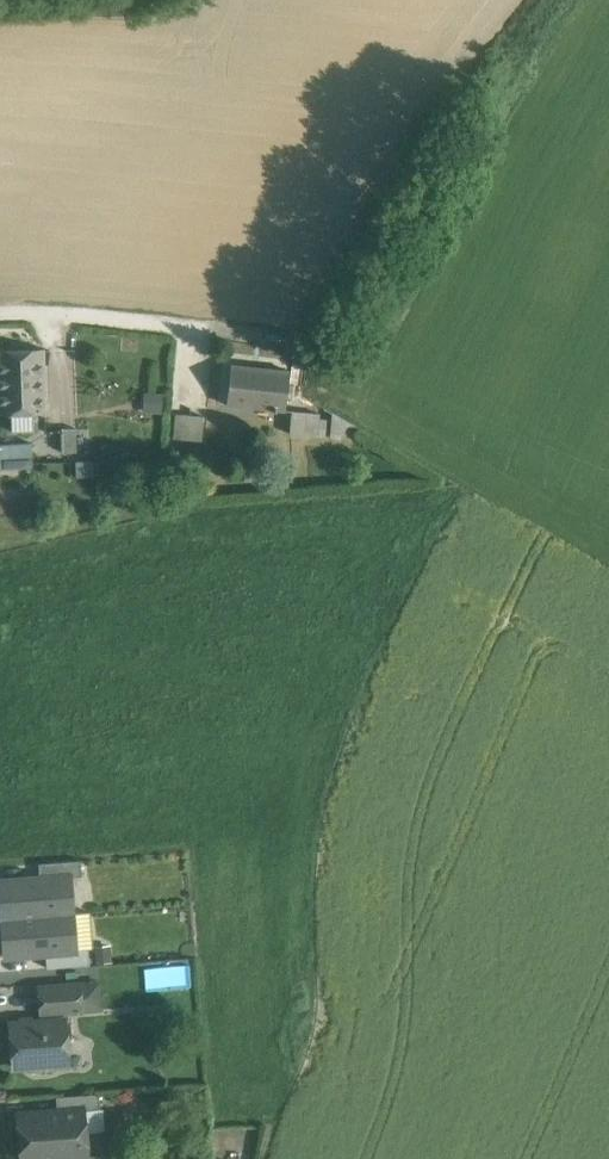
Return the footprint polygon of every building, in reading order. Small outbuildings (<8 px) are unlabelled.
[(12,415),(12,432),(34,431),(33,414),(47,413),(44,349),(0,351),(0,415),(12,415)] [(270,370),(232,365),(228,403),(274,408),(277,379),(269,378),(270,370)] [(334,413),(304,408),(300,433),(339,439),(342,421),(333,419),(334,413)] [(205,412),(181,409),(178,438),(202,440),(205,412)] [(76,428),(63,429),(64,453),(77,452),(76,428)] [(34,467),(33,443),(0,445),(0,468),(34,467)] [(93,462),(76,463),(77,477),(93,476),(93,462)] [(81,860),(39,863),(40,877),(70,875),(70,876),(82,875),(81,860)] [(0,881),(0,893),(2,919),(73,913),(70,876),(70,875),(40,877),(0,881)] [(73,913),(2,919),(5,957),(46,953),(76,951),(76,949),(73,913)] [(76,951),(46,953),(47,968),(90,964),(88,948),(76,949),(76,951)] [(79,982),(39,986),(41,1013),(81,1010),(79,982)] [(65,1019),(10,1023),(14,1066),(32,1065),(35,1068),(51,1067),(53,1063),(68,1062),(65,1019)] [(99,1093),(56,1096),(57,1110),(84,1108),(84,1109),(100,1108),(99,1093)] [(22,1113),(24,1136),(19,1136),(21,1158),(46,1158),(87,1156),(84,1109),(84,1108),(57,1110),(22,1113)]
